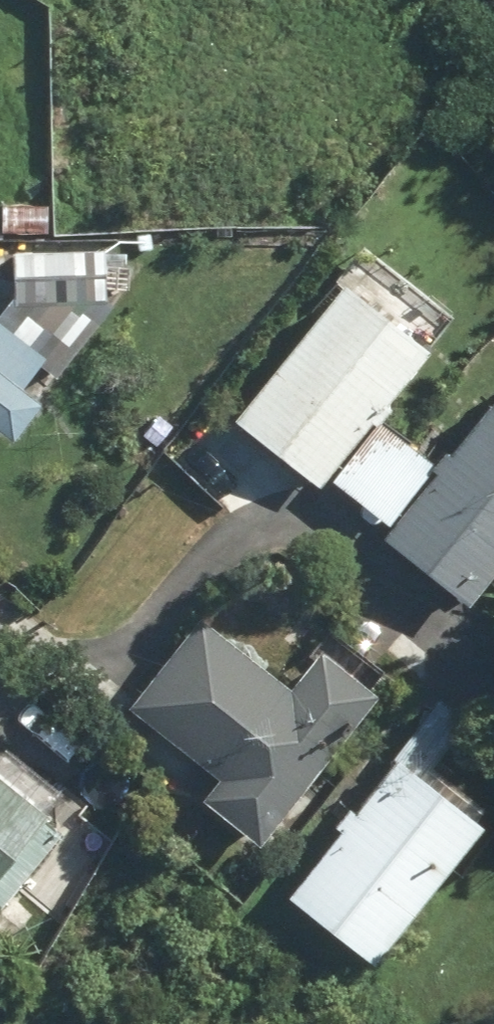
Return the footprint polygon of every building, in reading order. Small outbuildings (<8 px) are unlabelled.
[(66,231),(107,232),(107,205),(67,204),(66,231)] [(14,310),(109,307),(107,255),(12,260),(14,310)] [(226,423),(319,494),(428,359),(335,284),(226,423)] [(40,411),(0,381),(0,439),(11,448),(40,411)] [(491,410),(384,543),(471,614),(493,585),(493,412),(491,410)] [(202,807),(260,854),(378,705),(321,660),(293,697),(200,622),(127,714),(218,787),(202,807)] [(392,763),(421,786),(468,729),(438,705),(392,763)] [(287,907),(373,976),(483,839),(396,769),(287,907)] [(45,827),(0,791),(0,883),(45,827)]
